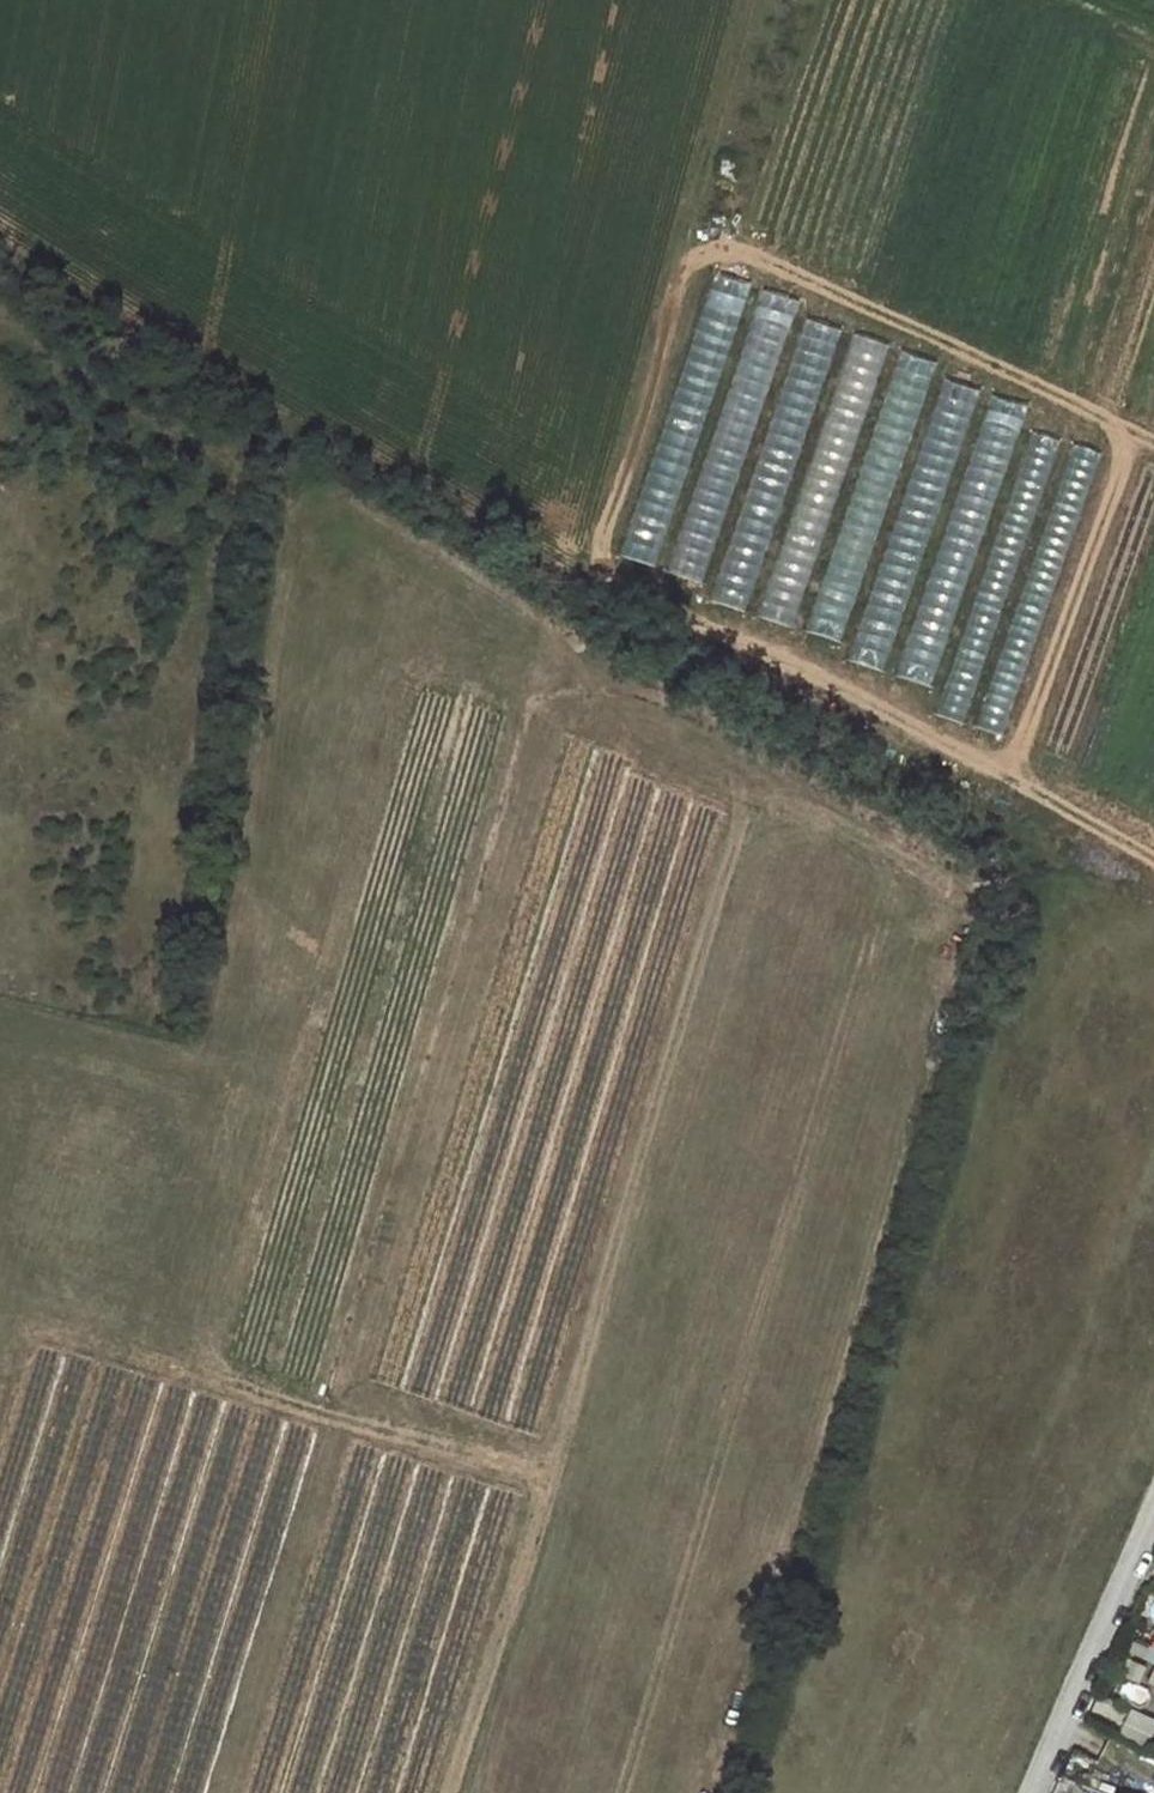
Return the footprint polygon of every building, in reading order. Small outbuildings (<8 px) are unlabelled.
[(839,640),(846,612),(835,610),(833,617),(814,612),(808,633),(839,640)] [(1125,1709),(1113,1737),(1140,1749),(1152,1720),(1125,1709)]
